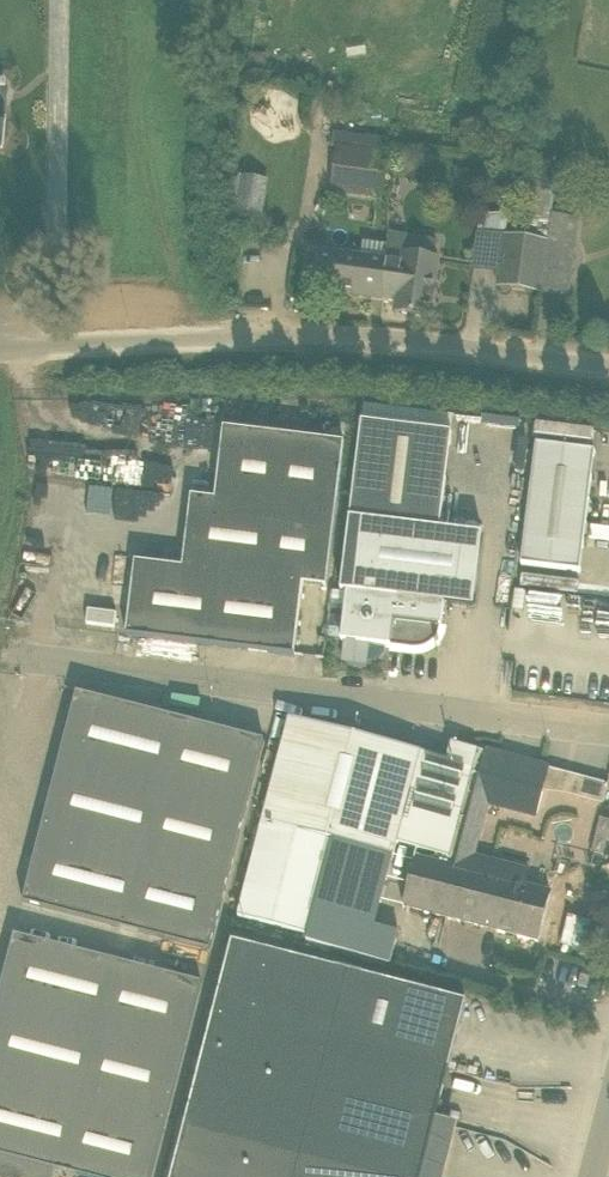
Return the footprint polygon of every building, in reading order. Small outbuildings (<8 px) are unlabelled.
[(387,152),(337,146),(331,193),(381,200),(387,152)] [(540,167),(514,188),(531,208),(555,187),(558,169),(540,167)] [(549,241),(542,292),(567,296),(578,220),(553,216),(549,241)] [(505,235),(498,287),(542,293),(542,292),(549,241),(523,237),(505,235)] [(389,263),(388,267),(383,300),(398,302),(396,312),(430,318),(439,260),(390,252),(389,263)] [(383,300),(388,267),(389,263),(320,253),(316,290),(383,300)] [(342,592),(348,593),(342,642),(345,642),(343,658),(369,661),(375,661),(381,658),(385,653),(387,647),(391,648),(391,647),(414,650),(419,650),(423,649),(427,648),(435,642),(438,638),(440,633),(442,627),(445,605),(475,608),(483,535),(441,530),(453,433),(362,422),(342,592)] [(536,424),(535,442),(596,446),(597,429),(536,424)] [(136,562),(130,611),(127,635),(295,656),(304,584),(327,587),(345,443),(224,428),(216,499),(192,496),(183,568),(136,562)] [(522,565),(557,569),(581,572),(596,452),(537,444),(522,565)] [(77,693),(71,716),(23,903),(211,951),(264,741),(77,693)] [(306,942),(331,948),(339,918),(315,912),(333,841),(394,857),(397,844),(449,857),(478,750),(452,743),(448,759),(291,719),(239,918),(308,936),(306,942)] [(539,942),(551,893),(529,887),(532,873),(474,858),(488,802),(538,815),(550,767),(478,749),(478,750),(449,857),(447,866),(433,862),(420,911),(539,942)] [(568,791),(605,801),(608,784),(572,774),(568,791)] [(339,918),(331,948),(331,949),(391,964),(399,934),(339,918)] [(56,1170),(83,1176),(153,1176),(203,983),(15,935),(0,994),(0,1176),(54,1176),(56,1170)] [(467,1003),(233,943),(173,1176),(422,1176),(467,1003)]
